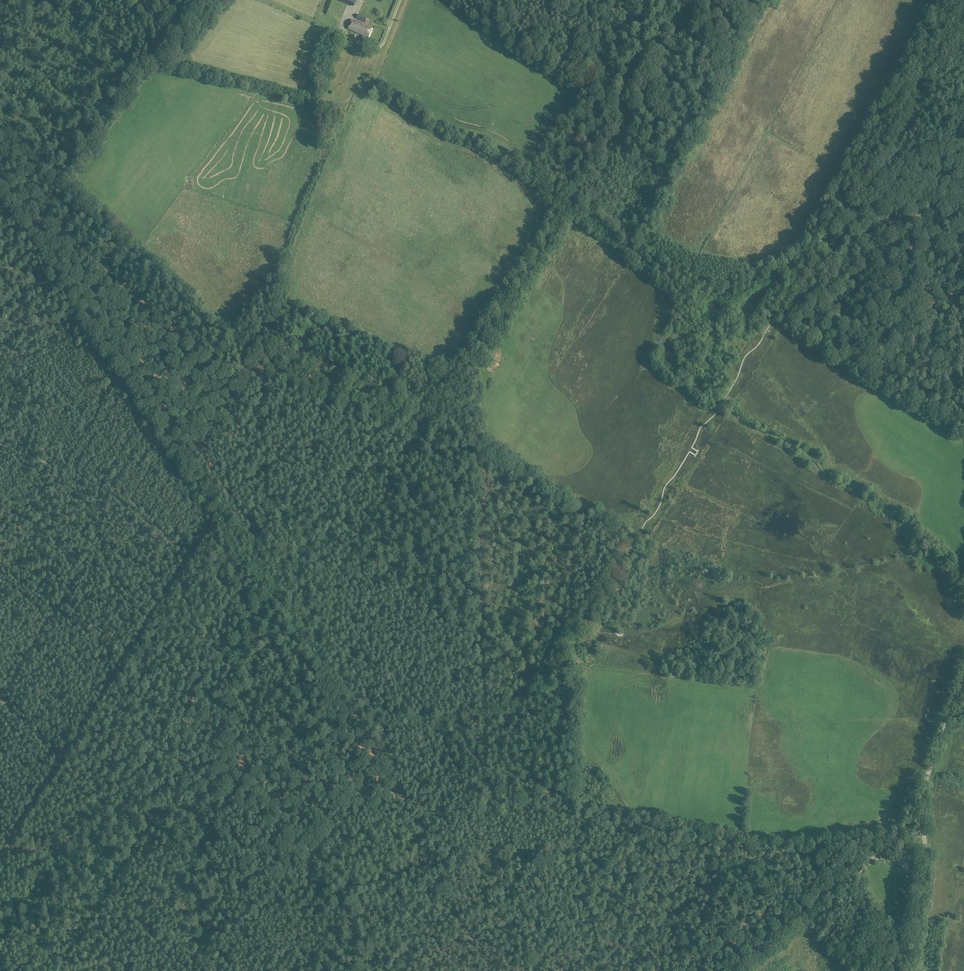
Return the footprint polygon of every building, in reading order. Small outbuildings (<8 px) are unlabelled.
[(357,19),(366,23),(367,18),(358,15),(357,19)] [(349,29),(362,35),(368,37),(372,29),(352,20),(349,29)]
